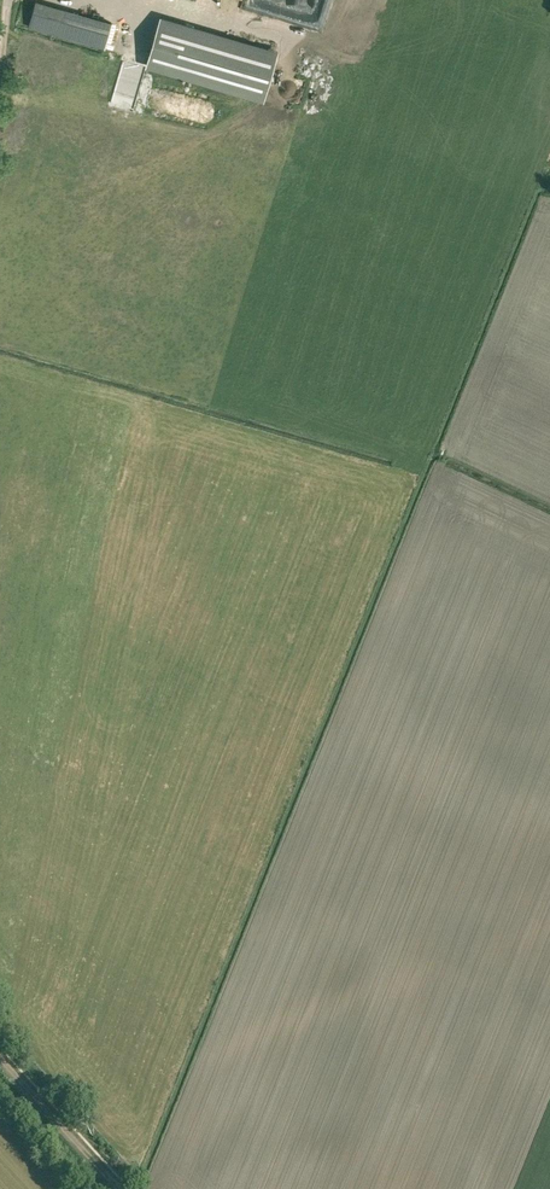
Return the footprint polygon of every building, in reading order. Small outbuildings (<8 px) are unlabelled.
[(67,8),(39,0),(38,0),(31,25),(60,33),(67,8)] [(261,5),(316,18),(320,0),(263,0),(261,5)] [(269,87),(278,44),(263,40),(265,32),(221,22),(220,26),(162,13),(153,55),(216,70),(214,80),(261,91),(262,85),(269,87)]
